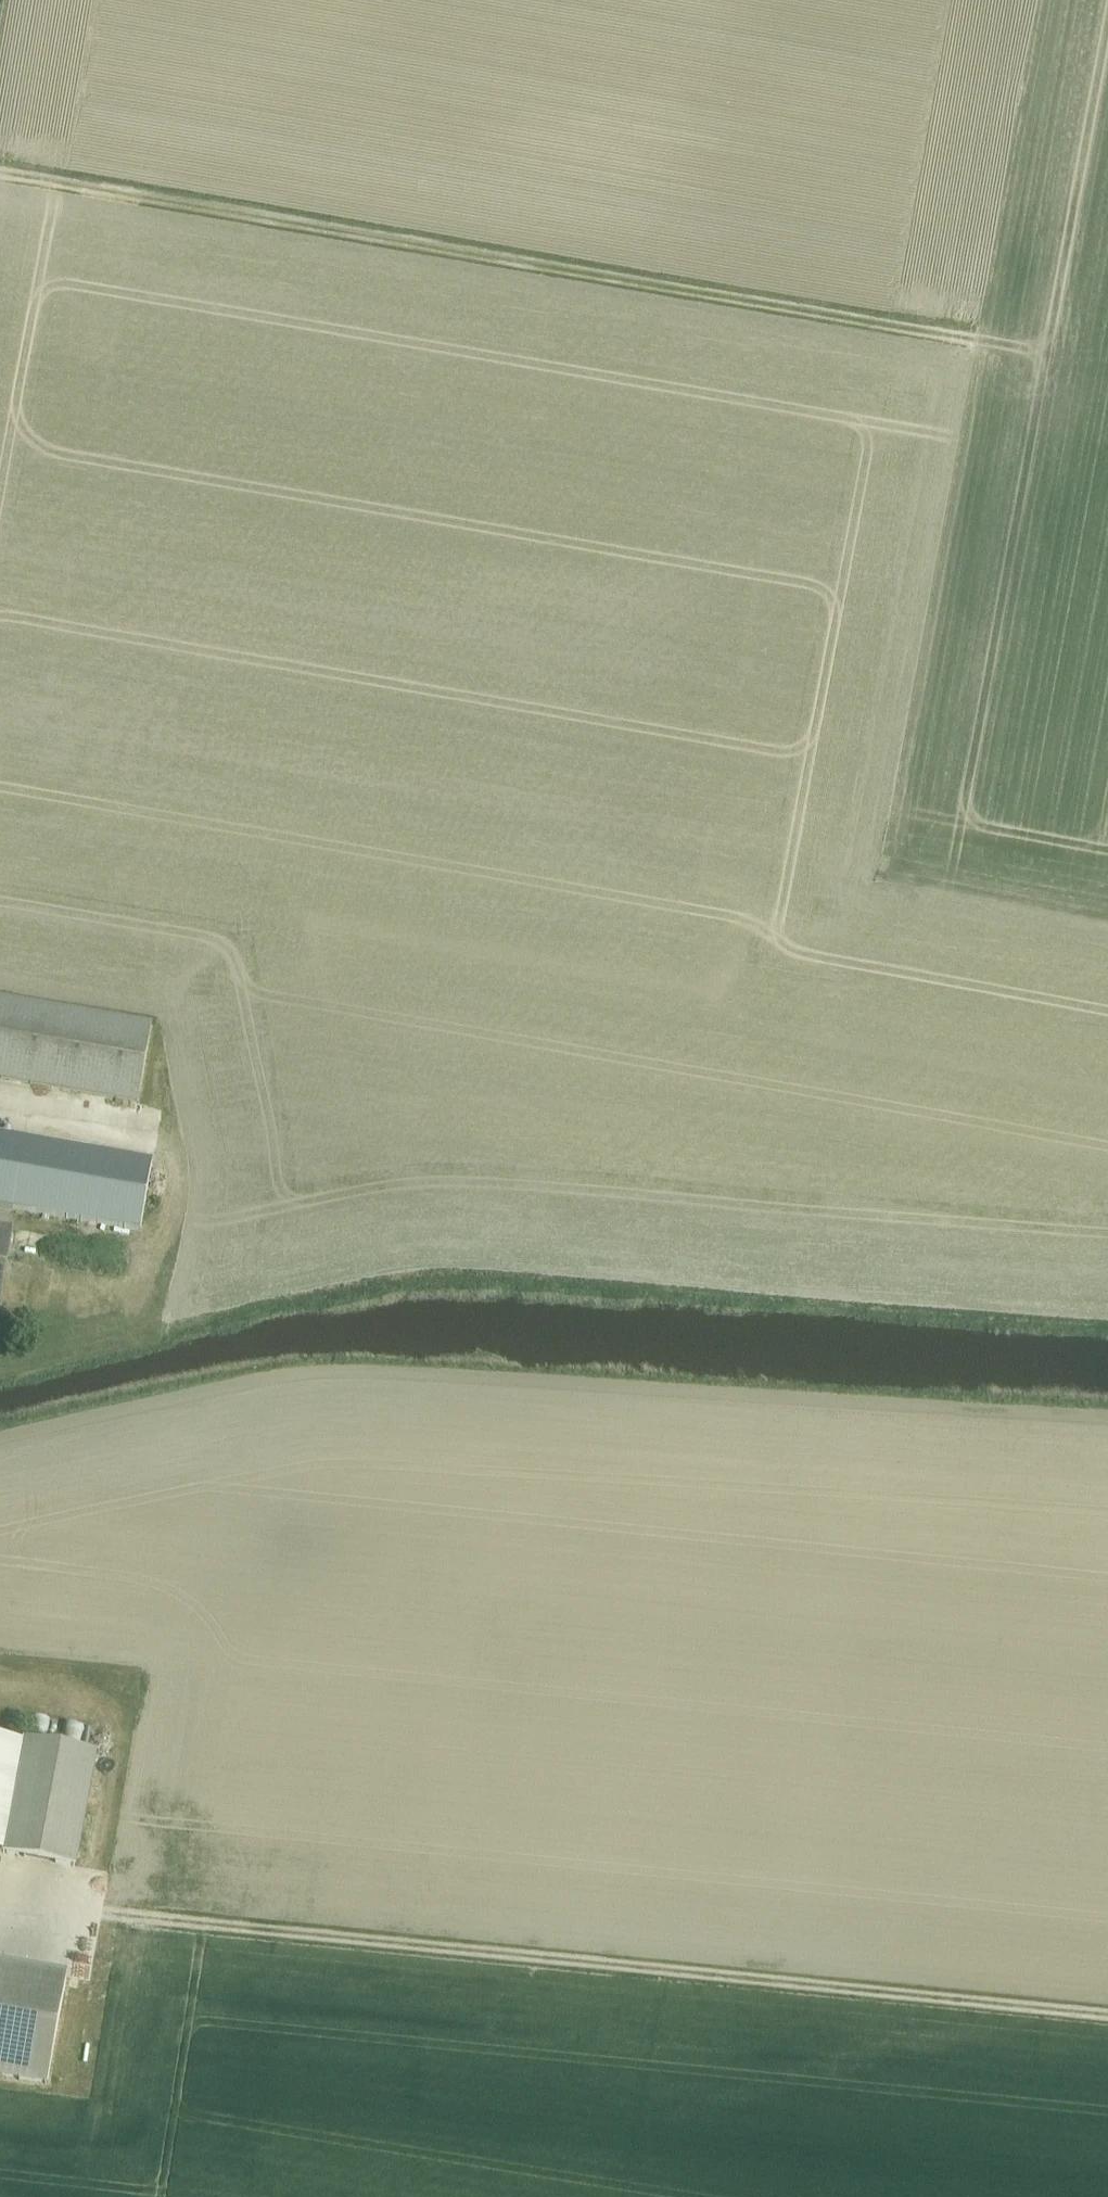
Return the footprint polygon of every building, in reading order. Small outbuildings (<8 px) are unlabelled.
[(150,1027),(0,1002),(0,1081),(137,1104),(150,1027)] [(62,1218),(74,1150),(0,1137),(0,1207),(62,1218)] [(1,1313),(13,1241),(0,1239),(0,1313),(1,1313)] [(97,1759),(0,1741),(0,1852),(40,1859),(77,1866),(97,1759)] [(45,2087),(65,1976),(0,1965),(0,2079),(45,2087)]
